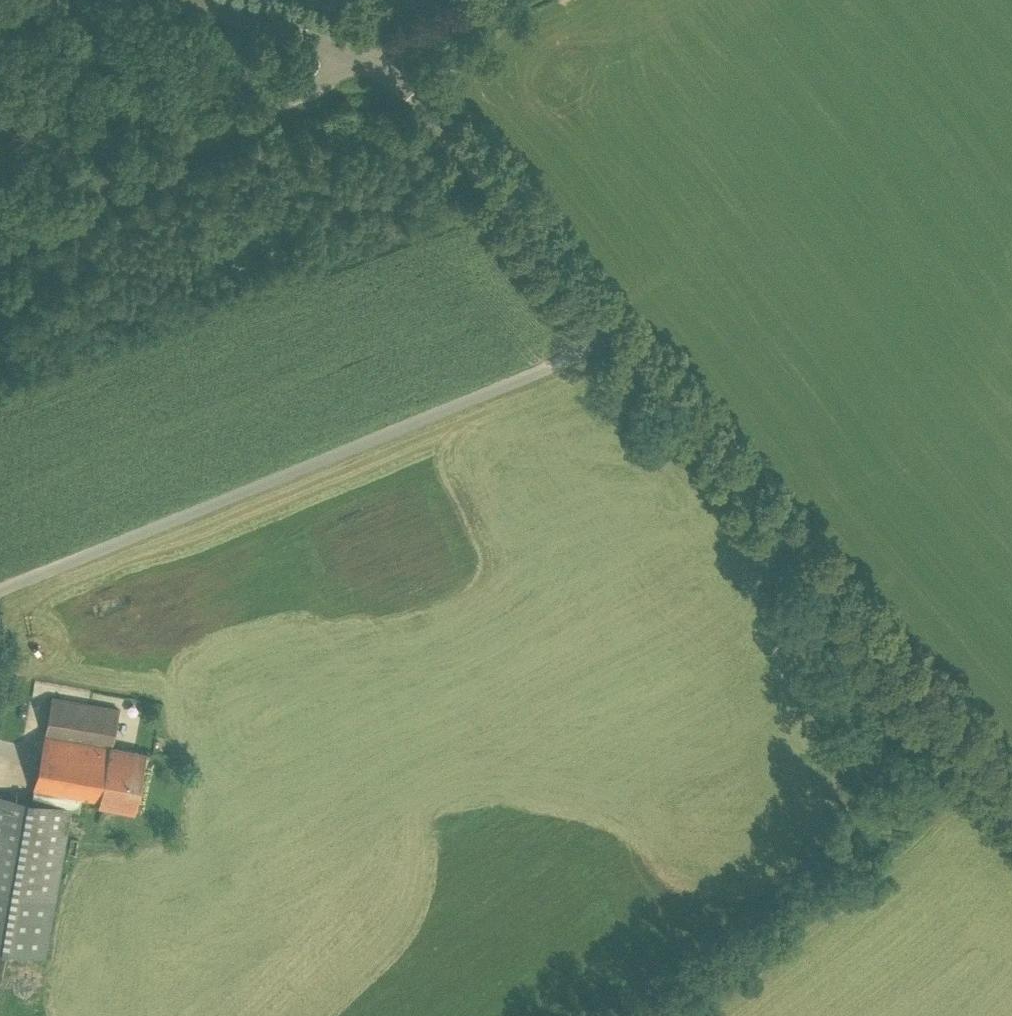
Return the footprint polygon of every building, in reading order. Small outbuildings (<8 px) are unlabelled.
[(148,751),(122,747),(112,745),(114,738),(119,710),(52,697),(32,801),(0,795),(0,951),(46,959),(72,808),(79,810),(81,799),(98,803),(98,802),(99,802),(98,807),(135,814),(148,751)]
